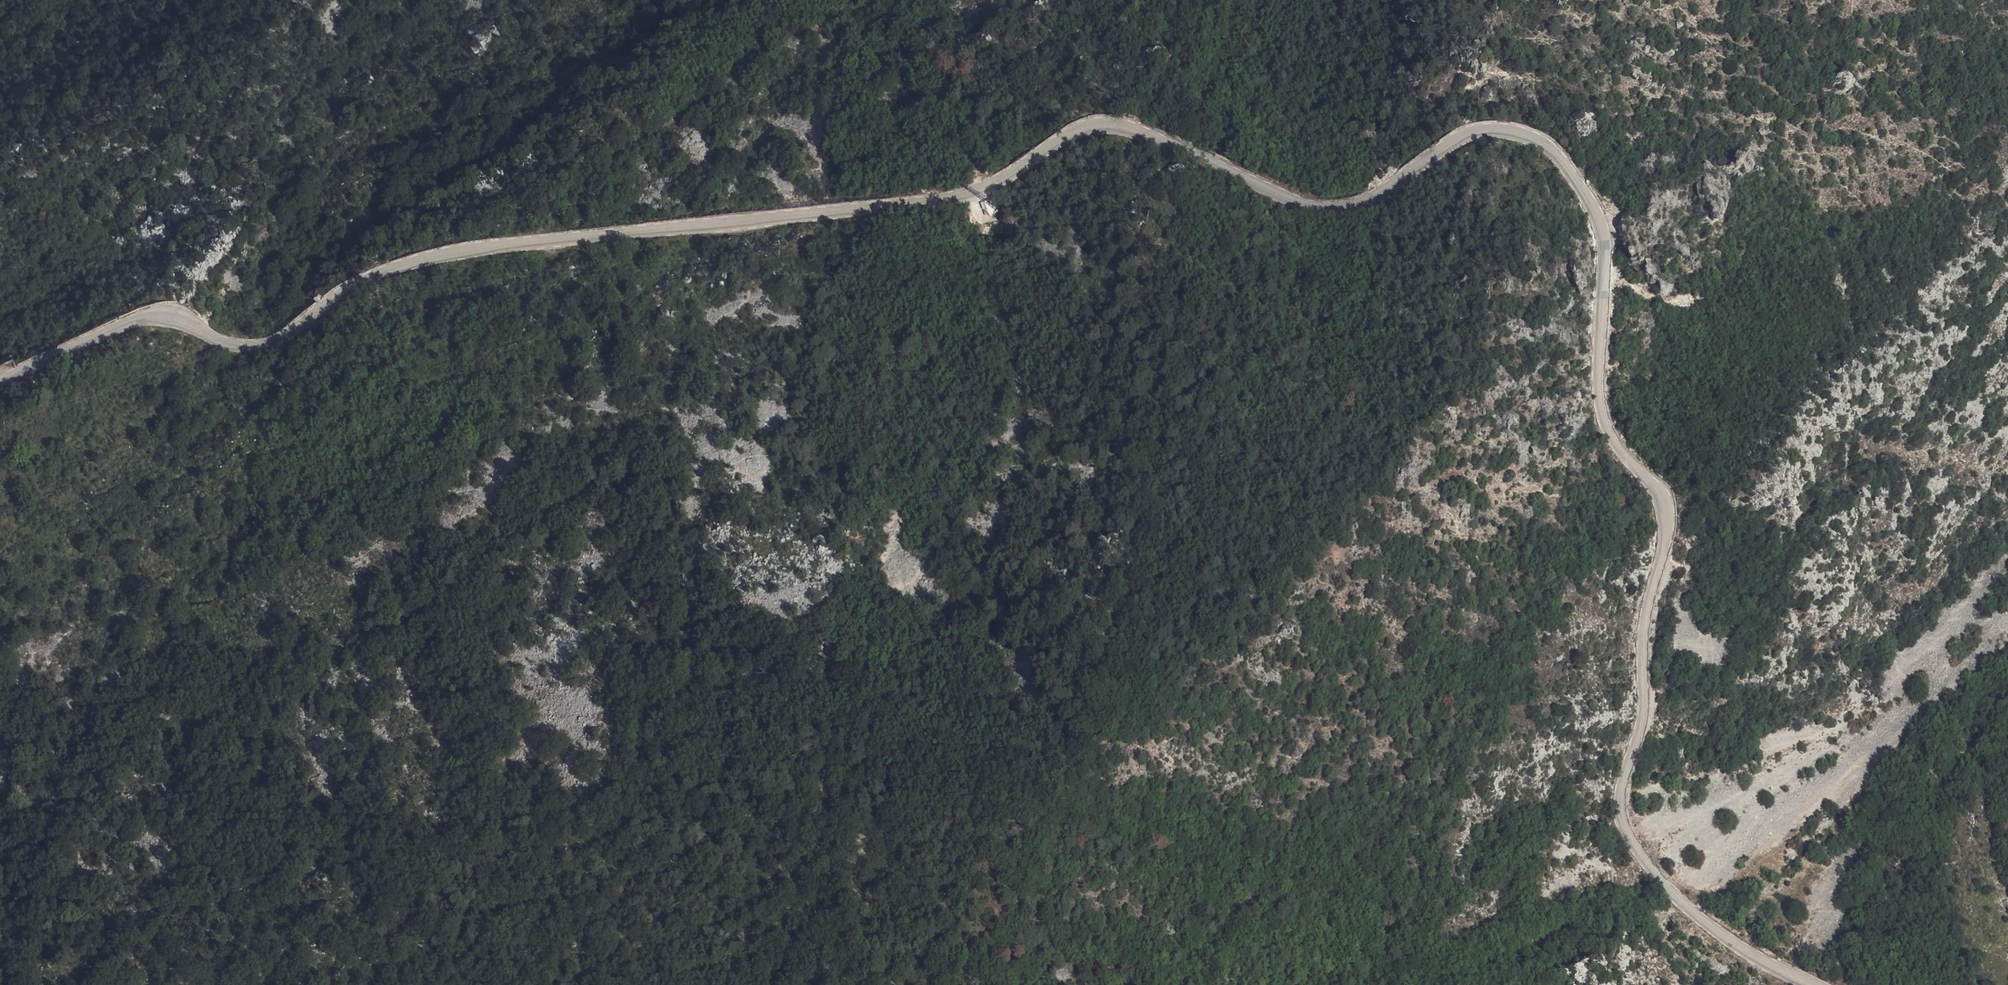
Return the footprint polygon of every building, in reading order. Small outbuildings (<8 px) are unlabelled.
[(16,369),(13,361),(0,366),(0,374),(16,369)]
